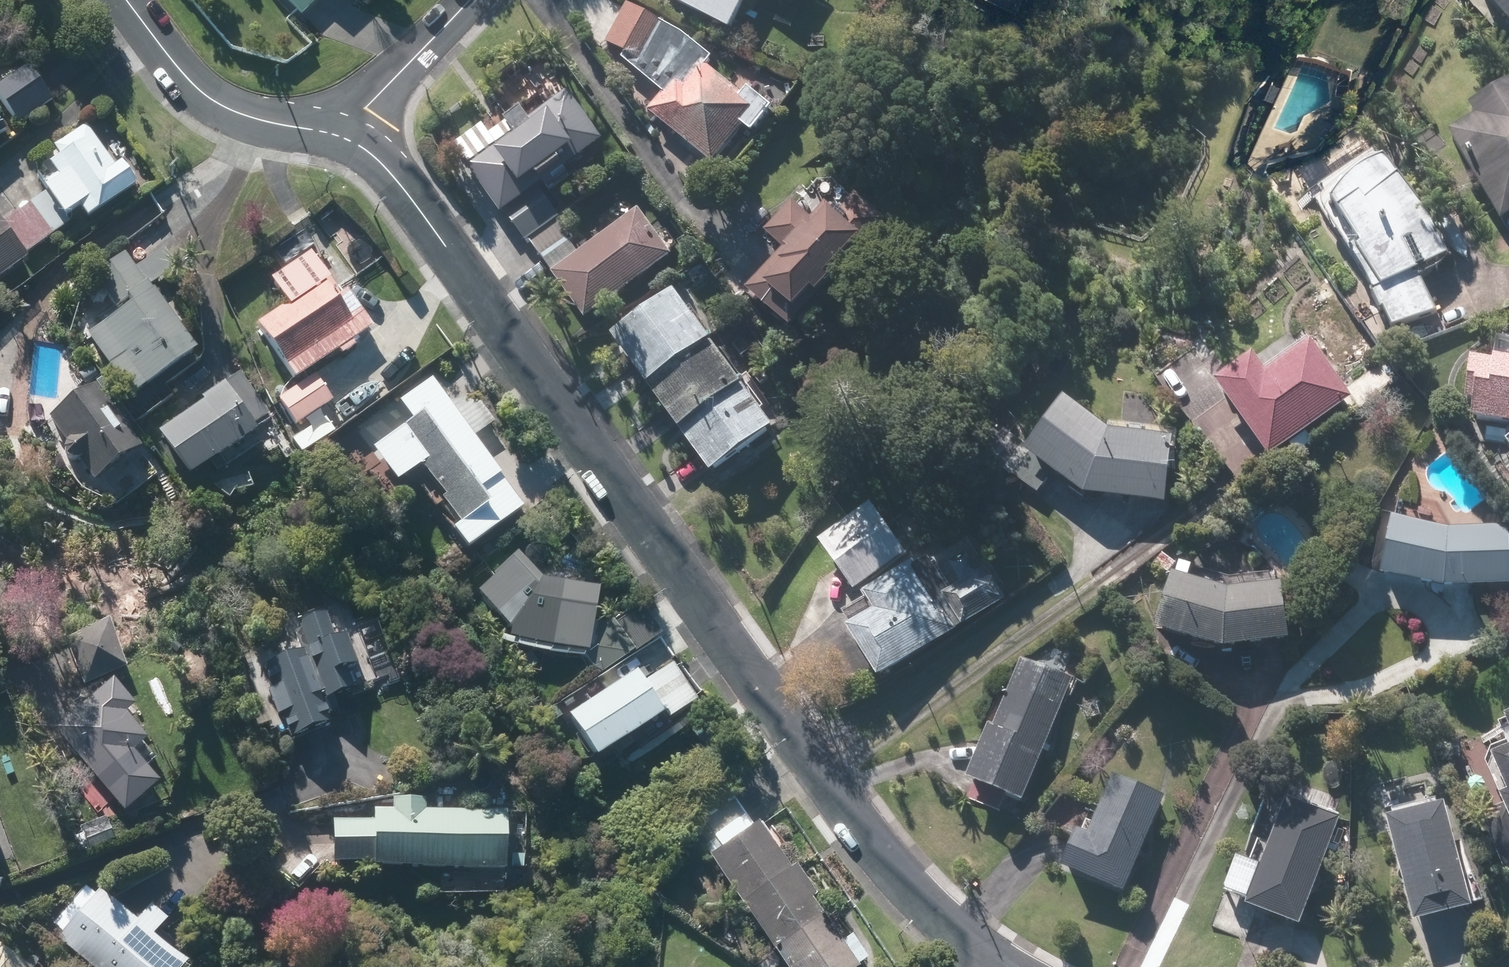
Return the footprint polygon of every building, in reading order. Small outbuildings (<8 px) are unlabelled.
[(303,16),(320,0),(287,0),(303,16)] [(676,1),(735,31),(751,0),(677,0),(676,1)] [(1508,21),(1508,0),(1490,0),(1508,21)] [(667,93),(652,112),(717,165),(748,127),(757,135),(779,109),(752,87),(745,94),(711,66),(717,58),(688,34),(664,21),(631,4),(609,43),(630,53),(626,59),(667,93)] [(0,90),(0,96),(18,119),(52,93),(32,66),(0,90)] [(1474,107),(1481,120),(1455,135),(1505,221),(1508,219),(1508,87),(1474,107)] [(522,133),(473,167),(506,216),(510,213),(529,242),(565,218),(545,189),(611,144),(575,93),(537,120),(531,112),(515,123),(522,133)] [(30,257),(26,251),(70,219),(66,214),(81,203),(91,217),(138,182),(124,163),(120,166),(89,124),(60,145),(67,153),(53,163),(64,178),(4,222),(0,217),(0,279),(30,257)] [(1352,192),(1341,206),(1368,246),(1358,251),(1379,292),(1375,293),(1385,311),(1388,309),(1397,327),(1441,313),(1422,271),(1452,255),(1435,217),(1394,162),(1384,167),(1368,178),(1352,192)] [(786,249),(750,289),(798,333),(897,225),(860,191),(840,213),(829,203),(814,219),(795,202),(767,232),(786,249)] [(642,209),(554,272),(589,320),(676,257),(642,209)] [(118,312),(86,334),(130,397),(199,349),(136,258),(98,283),(118,312)] [(262,322),(298,377),(339,350),(343,356),(361,344),(357,337),(375,325),(365,310),(354,317),(318,263),(280,289),(290,303),(262,322)] [(781,428),(678,289),(616,335),(718,474),(781,428)] [(1220,382),(1273,458),(1355,398),(1316,342),(1272,375),(1257,354),(1220,382)] [(1501,360),(1500,364),(1484,362),(1477,361),(1472,403),(1478,404),(1476,420),(1508,425),(1508,361),(1501,360)] [(239,372),(157,431),(190,477),(219,456),(227,467),(263,441),(254,428),(271,416),(239,372)] [(333,400),(315,374),(278,400),(296,426),(333,400)] [(474,393),(456,406),(435,376),(403,399),(416,418),(379,445),(404,479),(426,463),(448,494),(443,498),(462,523),(454,529),(468,548),(527,505),(478,436),(496,423),(474,393)] [(144,446),(97,386),(52,422),(71,446),(65,451),(76,465),(82,461),(98,481),(144,446)] [(1031,452),(1091,496),(1172,505),(1179,439),(1116,432),(1071,399),(1031,452)] [(249,470),(220,479),(226,496),(255,487),(249,470)] [(819,539),(852,585),(903,549),(871,503),(819,539)] [(1387,576),(1451,589),(1508,586),(1508,525),(1455,528),(1399,517),(1387,576)] [(587,651),(599,588),(544,578),(519,554),(480,593),(514,626),(523,618),(550,623),(546,643),(587,651)] [(852,628),(885,678),(1007,599),(987,568),(945,594),(947,597),(937,603),(912,564),(867,593),(879,611),(852,628)] [(1179,574),(1163,630),(1232,650),(1296,642),(1292,611),(1286,583),(1233,590),(1179,574)] [(348,604),(299,624),(328,693),(377,673),(348,604)] [(306,650),(261,665),(286,736),(330,721),(306,650)] [(979,783),(1030,803),(1074,675),(1023,657),(998,727),(995,726),(975,781),(979,783)] [(638,674),(571,717),(596,757),(666,712),(670,718),(698,700),(676,666),(646,686),(638,674)] [(117,682),(59,729),(115,799),(150,770),(132,748),(147,736),(127,712),(136,705),(117,682)] [(1496,755),(1508,785),(1508,749),(1496,755)] [(1079,873),(1130,894),(1168,795),(1116,774),(1093,834),(1082,830),(1068,869),(1079,873)] [(1505,796),(1508,804),(1483,815),(1508,874),(1508,794),(1505,796)] [(1290,797),(1251,905),(1305,927),(1344,815),(1290,797)] [(1450,802),(1392,818),(1419,923),(1477,908),(1450,802)] [(336,818),(335,864),(506,867),(507,809),(378,807),(378,818),(336,818)] [(710,855),(787,966),(858,966),(859,966),(759,821),(710,855)] [(56,940),(92,966),(188,966),(192,962),(157,936),(170,918),(150,903),(138,920),(95,888),(56,940)] [(0,945),(0,966),(28,966),(0,945)]
